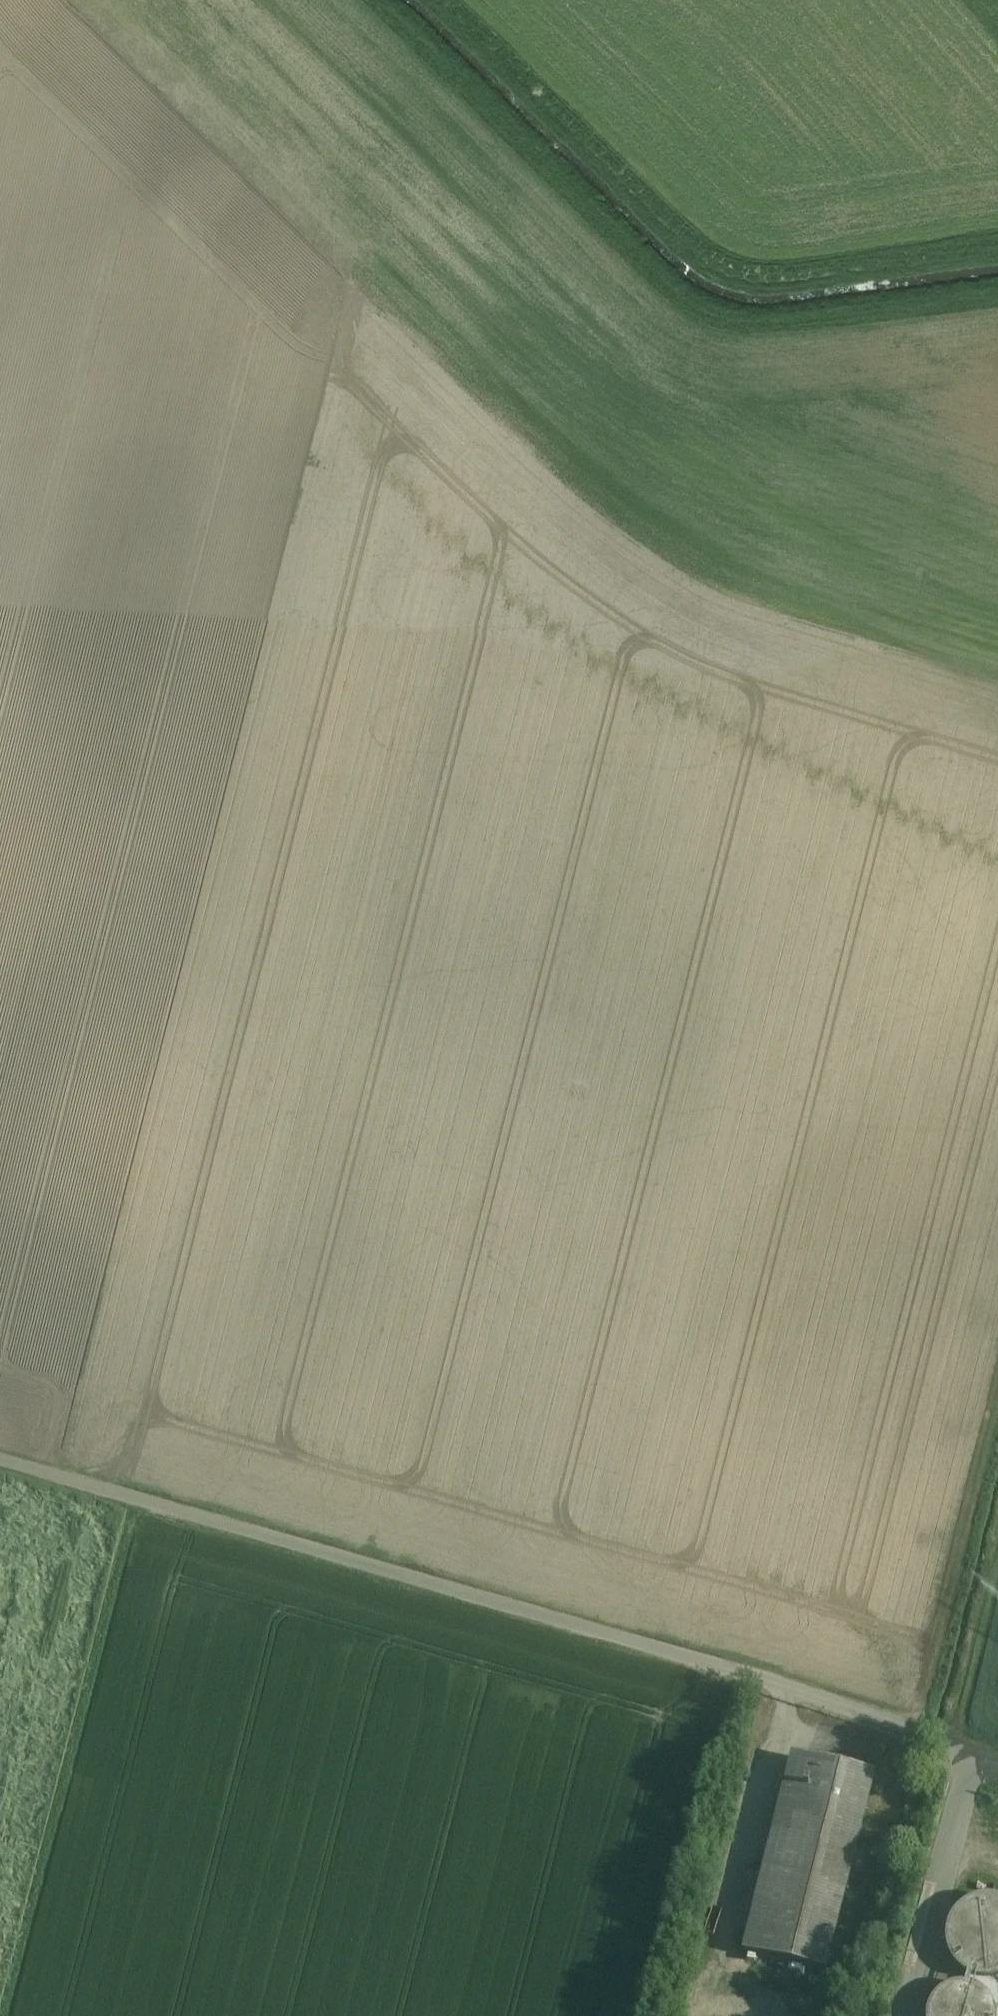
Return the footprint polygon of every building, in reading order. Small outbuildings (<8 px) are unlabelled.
[(874,1777),(792,1756),(742,1953),(824,1974),(874,1777)] [(969,1977),(971,1977),(976,1979),(983,1980),(990,1981),(997,1979),(997,1899),(994,1898),(987,1897),(980,1897),(973,1899),(967,1902),(961,1906),(956,1911),(951,1916),(948,1923),(946,1929),(945,1937),(945,1944),(947,1951),(949,1957),(953,1963),(957,1969),(963,1973),(969,1977)] [(969,1986),(975,1988),(981,1991),(986,1995),(990,2000),(993,2006),(995,2012),(996,2015),(997,2015),(997,1979),(990,1981),(983,1980),(976,1979),(971,1977),(969,1986)] [(969,1986),(962,1985),(956,1985),(949,1987),(943,1989),(938,1993),(933,1998),(930,2003),(927,2009),(926,2015),(996,2015),(995,2012),(993,2006),(990,2000),(986,1995),(981,1991),(975,1988),(969,1986)]
